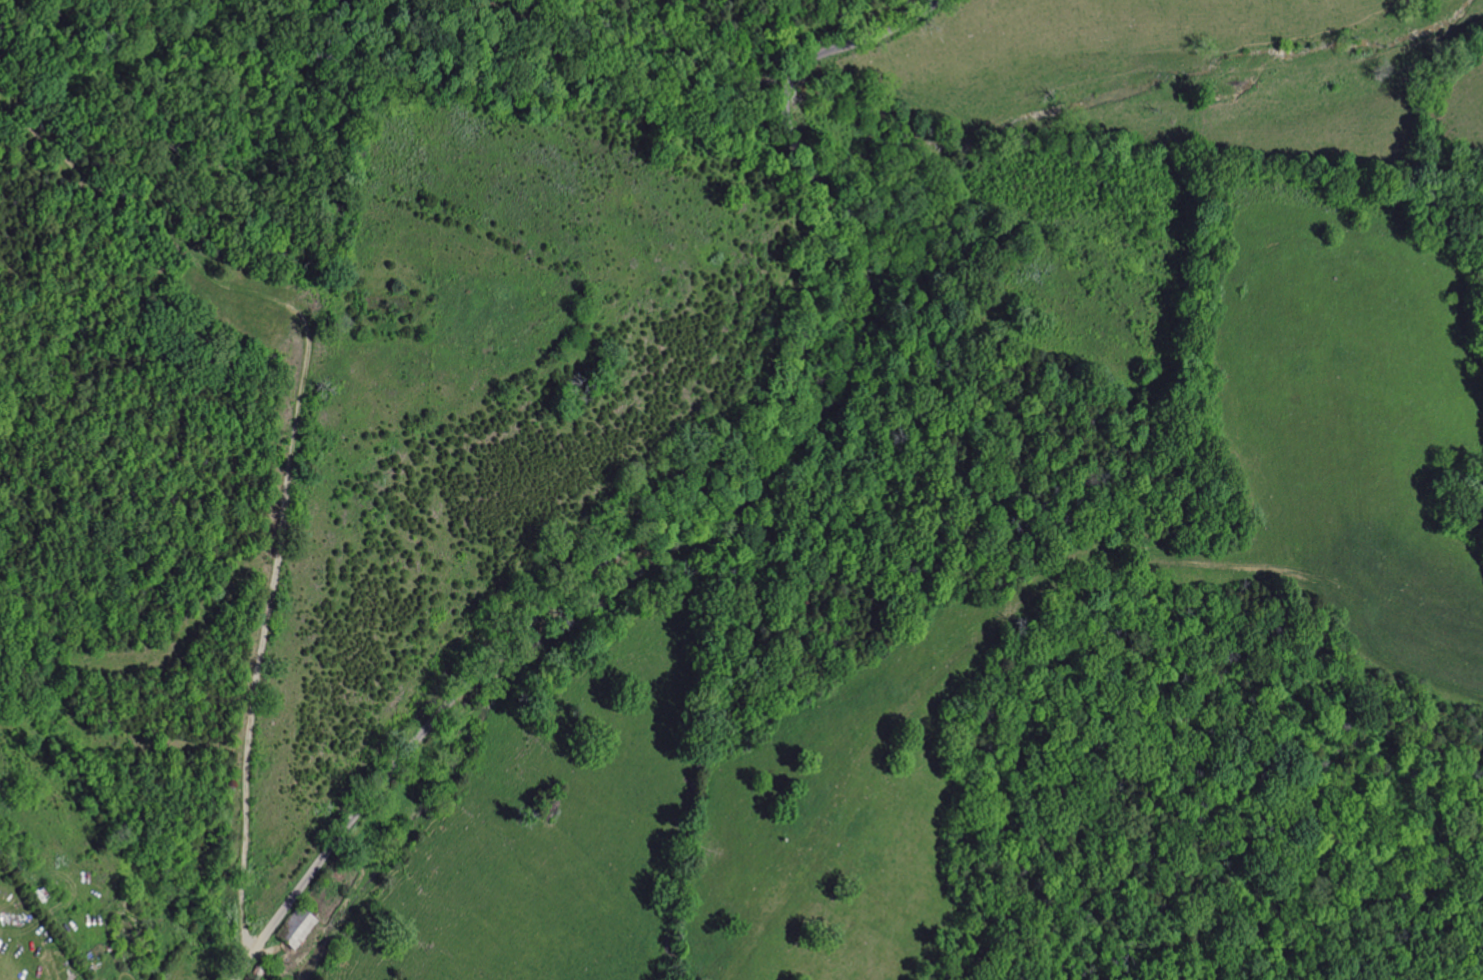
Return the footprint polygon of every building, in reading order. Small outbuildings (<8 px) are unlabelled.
[(281,943),(294,951),(314,919),(301,912),(281,943)]
